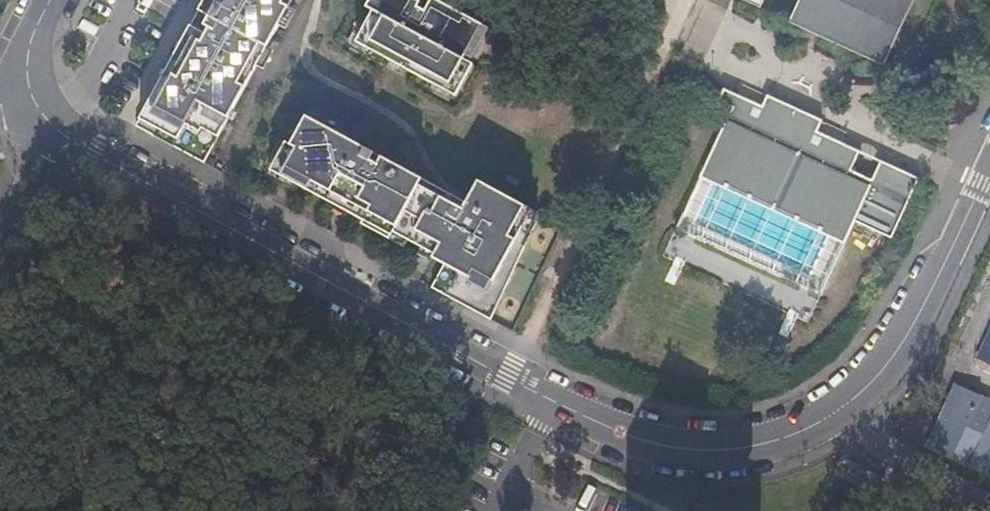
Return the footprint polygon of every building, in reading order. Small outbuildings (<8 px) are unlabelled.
[(183,57),(176,58),(153,97),(141,117),(205,157),(289,0),(213,0),(183,57)] [(345,27),(457,90),(496,16),(470,0),(360,0),(345,27)] [(796,10),(889,55),(913,0),(800,0),(796,10)] [(725,101),(738,108),(727,133),(684,229),(827,294),(860,221),(898,239),(926,179),(888,162),(879,181),(857,171),(866,153),(824,133),(828,122),(806,112),(774,96),(769,107),(730,90),(725,101)] [(432,158),(306,95),(274,159),(432,247),(495,272),(522,223),(514,218),(528,186),(469,165),(461,188),(427,170),(432,158)] [(980,363),(989,367),(989,341),(980,363)] [(989,479),(989,404),(958,389),(930,451),(989,479)]
